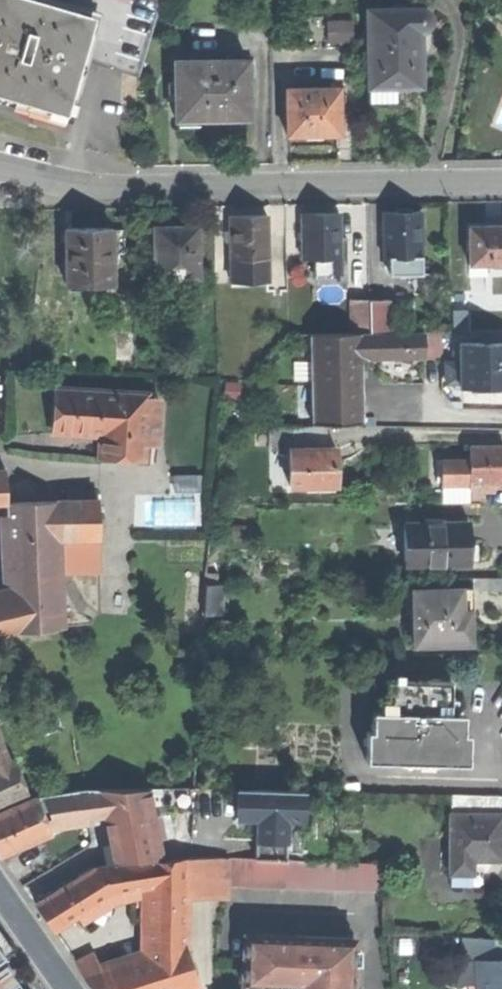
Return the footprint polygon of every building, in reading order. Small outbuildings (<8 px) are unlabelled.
[(65,116),(80,63),(94,16),(68,9),(37,0),(0,0),(0,98),(65,116)] [(68,9),(94,16),(80,63),(138,80),(161,0),(70,0),(68,9)] [(368,12),(369,106),(385,105),(397,105),(397,90),(423,90),(422,32),(431,28),(433,21),(431,16),(427,12),(421,11),(368,12)] [(330,41),(355,40),(354,18),(329,19),(330,41)] [(223,120),(247,120),(246,60),(174,62),(175,121),(199,121),(223,120)] [(287,91),(288,136),(310,135),(340,135),(338,90),(287,91)] [(401,273),(420,272),(420,255),(422,255),(421,211),(402,211),(384,212),(385,256),(401,256),(401,273)] [(302,213),(303,257),(314,257),(341,257),(341,237),(340,213),(322,213),(302,213)] [(246,215),(231,215),(231,225),(225,225),(225,239),(232,239),(232,259),(270,258),(269,214),(246,215)] [(469,226),(470,276),(487,275),(487,263),(501,262),(501,225),(490,225),(469,226)] [(68,286),(114,284),(113,253),(126,252),(125,229),(113,229),(113,226),(90,227),(66,227),(68,286)] [(175,226),(155,227),(156,276),(199,275),(198,226),(175,226)] [(349,237),(341,237),(341,257),(341,263),(349,262),(349,237)] [(304,273),(315,273),(314,257),(303,257),(304,273)] [(341,263),(341,257),(314,257),(315,273),(315,274),(341,274),(341,263)] [(270,281),(270,258),(232,259),(232,282),(270,281)] [(200,289),(199,275),(156,276),(156,290),(200,289)] [(389,298),(370,299),(370,332),(390,332),(389,298)] [(351,299),(354,332),(360,332),(370,332),(370,299),(351,299)] [(400,331),(417,331),(417,322),(400,323),(400,331)] [(424,331),(425,334),(425,357),(442,356),(442,330),(424,331)] [(296,423),(362,422),(361,358),(361,335),(360,332),(354,332),(294,334),(294,337),(295,361),(296,423)] [(425,334),(361,335),(361,358),(425,357),(425,334)] [(461,344),(462,387),(501,386),(501,343),(461,344)] [(265,364),(273,372),(281,364),(273,356),(265,364)] [(147,392),(55,389),(54,411),(53,433),(101,434),(100,457),(144,458),(145,443),(147,397),(147,392)] [(158,398),(147,397),(145,443),(157,443),(158,398)] [(271,450),(291,450),(291,449),(305,449),(305,441),(304,441),(304,425),(271,425),(271,450)] [(329,425),(304,425),(304,441),(305,441),(315,442),(329,442),(329,425)] [(470,446),(470,457),(470,487),(470,489),(476,489),(476,484),(501,484),(501,446),(470,446)] [(305,449),(291,449),(291,450),(291,484),(306,485),(336,485),(336,461),(336,449),(315,449),(305,449)] [(442,487),(470,487),(470,457),(442,457),(442,487)] [(152,499),(152,524),(200,523),(200,474),(176,474),(176,499),(152,499)] [(98,500),(58,501),(59,538),(99,537),(98,500)] [(58,501),(8,503),(8,515),(10,595),(12,632),(63,627),(59,538),(58,501)] [(405,524),(405,564),(470,564),(470,545),(469,524),(405,524)] [(101,588),(87,588),(86,575),(62,576),(63,621),(101,620),(101,588)] [(488,578),(489,590),(489,592),(501,591),(501,577),(488,578)] [(472,578),(472,588),(472,590),(489,590),(488,578),(472,578)] [(206,613),(220,614),(223,583),(208,582),(206,613)] [(413,589),(414,644),(470,642),(469,612),(473,612),(473,604),(472,590),(472,588),(413,589)] [(0,597),(0,636),(12,632),(10,595),(0,597)] [(367,730),(367,760),(469,761),(470,733),(464,733),(465,714),(457,714),(452,714),(452,698),(452,681),(388,680),(387,695),(381,695),(381,711),(373,711),(373,730),(367,730)] [(0,738),(0,767),(11,762),(0,738)] [(11,762),(0,767),(0,787),(18,779),(11,762)] [(18,779),(0,787),(0,806),(25,795),(18,779)] [(285,820),(301,820),(302,789),(230,787),(230,818),(253,819),(252,850),(284,851),(285,820)] [(149,788),(100,789),(105,812),(111,841),(115,864),(146,860),(162,858),(149,788)] [(100,789),(35,796),(49,829),(105,812),(100,789)] [(451,795),(450,813),(501,814),(501,795),(451,795)] [(0,811),(0,854),(0,855),(51,833),(49,829),(35,796),(0,811)] [(501,814),(450,813),(450,873),(457,873),(473,873),(473,858),(483,859),(500,859),(500,836),(501,814)] [(92,866),(115,864),(111,841),(74,846),(75,851),(80,865),(80,867),(92,866)] [(62,877),(80,865),(75,851),(20,880),(34,900),(65,881),(62,877)] [(225,856),(187,858),(187,892),(224,893),(224,885),(225,856)] [(285,858),(225,856),(224,885),(285,888),(285,858)] [(187,858),(162,858),(146,860),(147,885),(148,932),(148,961),(187,948),(187,892),(187,858)] [(380,863),(285,858),(285,888),(382,892),(380,863)] [(483,884),(483,859),(473,858),(473,873),(457,873),(457,884),(483,884)] [(92,866),(93,868),(111,895),(147,885),(146,860),(115,864),(92,866)] [(93,868),(38,903),(48,919),(55,931),(111,895),(93,868)] [(246,935),(244,985),(297,986),(311,987),(311,988),(354,988),(356,938),(246,935)] [(463,940),(465,959),(501,955),(501,936),(463,940)] [(19,984),(2,959),(7,955),(0,944),(0,988),(11,988),(19,984)] [(187,948),(148,961),(103,976),(88,981),(95,988),(170,988),(198,980),(187,948)] [(76,962),(88,981),(103,976),(94,953),(76,962)] [(478,961),(479,983),(480,988),(501,988),(501,959),(478,961)] [(462,984),(479,983),(478,961),(461,962),(462,984)]
